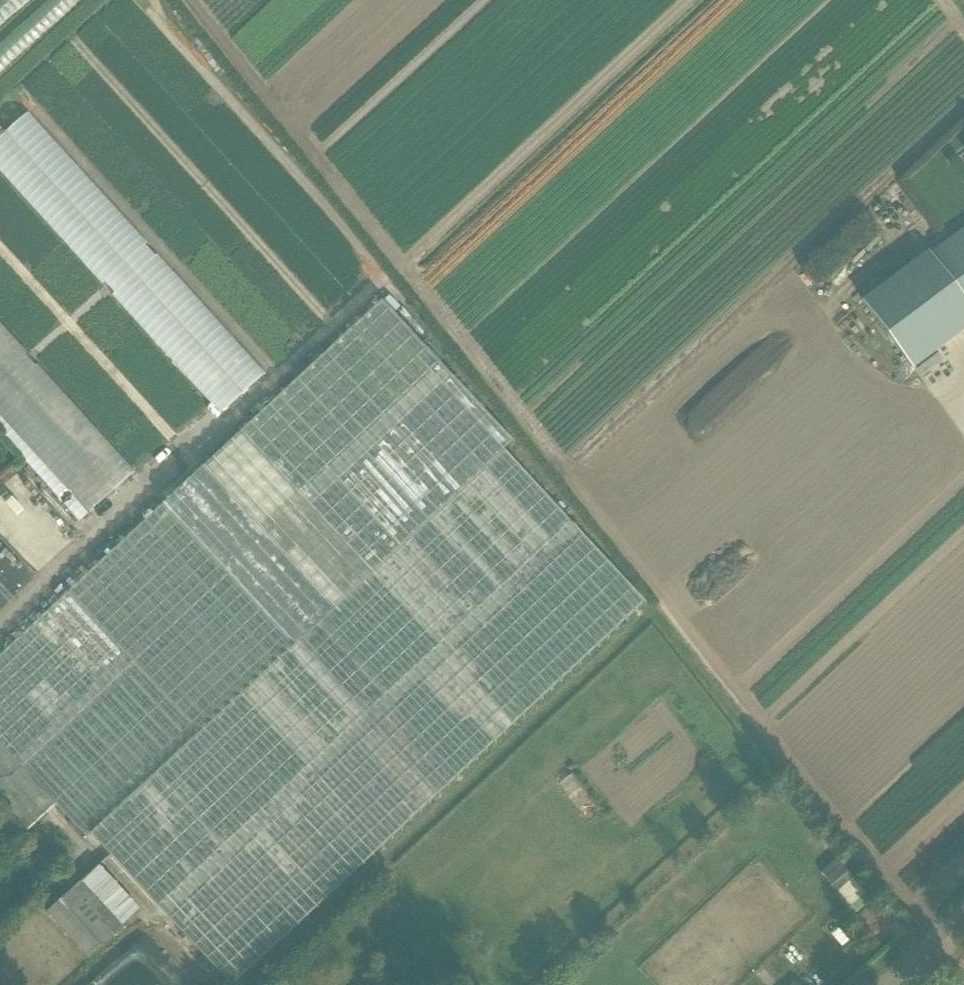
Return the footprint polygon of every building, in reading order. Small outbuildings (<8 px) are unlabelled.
[(273,380),(273,379),(37,113),(12,135),(5,127),(0,132),(0,168),(40,214),(43,230),(17,235),(18,244),(6,255),(26,251),(29,264),(81,323),(115,293),(228,420),(273,380)] [(861,301),(912,368),(963,328),(963,228),(929,254),(927,252),(915,261),(861,301)] [(229,984),(235,984),(646,603),(503,449),(514,440),(382,299),(69,595),(0,657),(0,804),(27,831),(55,805),(84,837),(87,840),(92,835),(229,984)] [(86,526),(141,478),(0,316),(0,426),(86,526)] [(89,957),(104,943),(113,935),(122,927),(82,882),(72,890),(63,899),(48,912),(89,957)]
